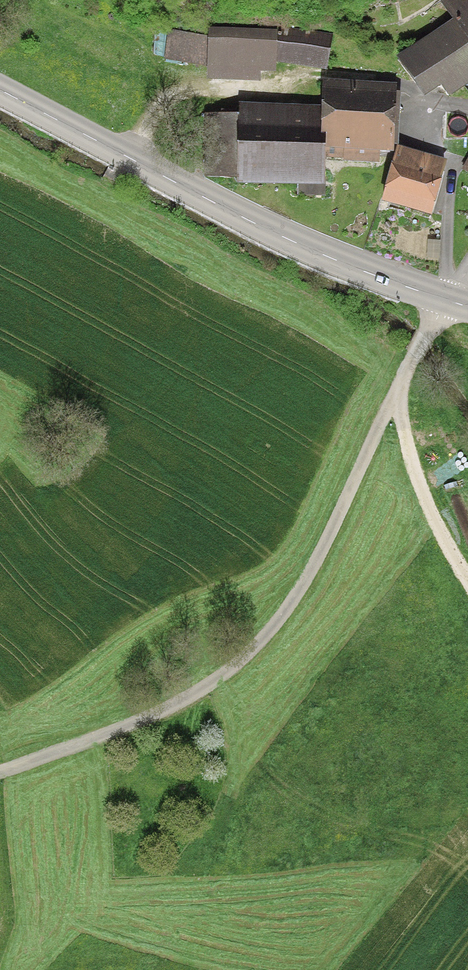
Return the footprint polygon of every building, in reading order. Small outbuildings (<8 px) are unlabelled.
[(441,4),(454,24),(467,44),(467,0),(447,0),(441,4)] [(467,82),(467,44),(454,24),(396,62),(408,77),(413,85),(421,96),(437,84),(446,97),(467,82)] [(325,67),(330,38),(275,31),(274,35),(207,33),(207,40),(166,33),(164,57),(206,64),(206,70),(255,72),(256,57),(270,58),(325,67)] [(206,117),(204,179),(237,180),(297,181),(297,195),(322,195),(322,182),(323,182),(322,150),(326,150),(326,164),(359,166),(377,167),(377,158),(383,159),(383,152),(391,153),(393,92),(379,88),(321,84),(320,122),(221,117),(206,117)] [(431,215),(448,162),(399,148),(389,175),(382,201),(431,215)]
